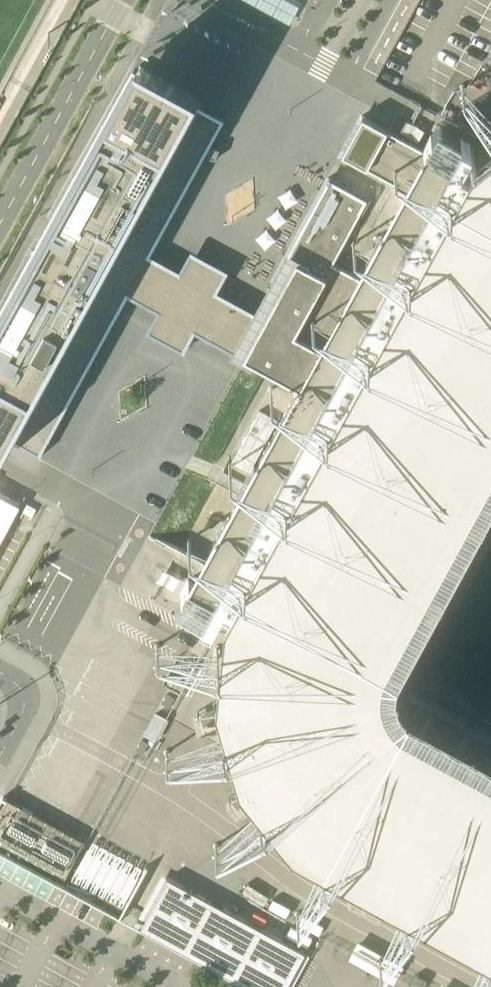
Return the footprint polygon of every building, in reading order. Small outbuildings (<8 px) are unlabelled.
[(267,7),(291,22),(301,6),(291,0),(271,0),(267,7)] [(132,54),(0,295),(0,448),(8,452),(13,441),(102,280),(198,105),(203,94),(132,54)] [(490,116),(459,84),(458,85),(490,134),(490,117),(490,116)] [(222,117),(198,105),(102,280),(13,441),(42,457),(45,452),(40,449),(116,312),(120,314),(131,295),(143,303),(167,315),(161,326),(180,336),(185,326),(244,357),(264,318),(207,287),(212,276),(195,266),(188,277),(163,264),(151,257),(161,238),(157,236),(201,155),(216,159),(218,154),(219,149),(207,145),(219,122),(224,125),(227,120),(222,117)] [(341,154),(405,188),(414,171),(397,160),(398,158),(417,166),(425,150),(362,116),(341,154)] [(229,604),(242,580),(282,502),(460,165),(465,156),(472,142),(461,137),(450,158),(427,147),(425,150),(417,166),(398,158),(397,160),(414,171),(405,188),(374,244),(356,236),(355,237),(372,248),(358,274),(332,321),(313,313),(313,315),(329,326),(318,345),(295,332),(325,275),(287,254),(274,277),(284,282),(277,294),(272,291),(266,301),(272,304),(264,318),(244,357),(270,369),(298,384),(291,399),(271,390),(271,392),(288,403),(249,476),(230,467),(229,469),(246,480),(237,498),(207,551),(192,545),(191,547),(204,558),(202,561),(192,580),(214,592),(201,617),(210,621),(223,600),(229,604)] [(465,160),(460,165),(282,502),(242,580),(229,604),(224,612),(220,646),(194,645),(156,642),(155,648),(189,653),(221,657),(216,697),(225,730),(167,750),(168,755),(228,738),(240,777),(263,804),(216,845),(219,848),(271,811),(291,838),(324,857),(297,912),(300,915),(331,861),(409,902),(383,953),(380,959),(383,960),(386,954),(416,906),(490,946),(490,754),(398,704),(388,691),(384,680),(387,667),(490,476),(490,139),(465,160)] [(369,197),(330,177),(287,254),(325,275),(295,332),(318,345),(329,326),(313,315),(313,313),(332,321),(358,274),(335,261),(369,197)] [(185,660),(178,656),(165,683),(172,687),(182,693),(196,667),(185,660)] [(175,698),(167,694),(162,704),(170,708),(175,698)] [(157,713),(145,734),(155,740),(167,719),(157,713)] [(149,744),(142,740),(136,751),(143,754),(149,744)] [(7,798),(0,811),(0,841),(65,877),(84,841),(7,798)] [(168,879),(140,929),(193,959),(245,986),(285,986),(303,953),(168,879)] [(383,953),(360,940),(353,953),(350,958),(396,983),(399,978),(406,964),(386,954),(383,960),(380,959),(383,953)] [(472,986),(479,986),(490,968),(490,947),(472,986)]
